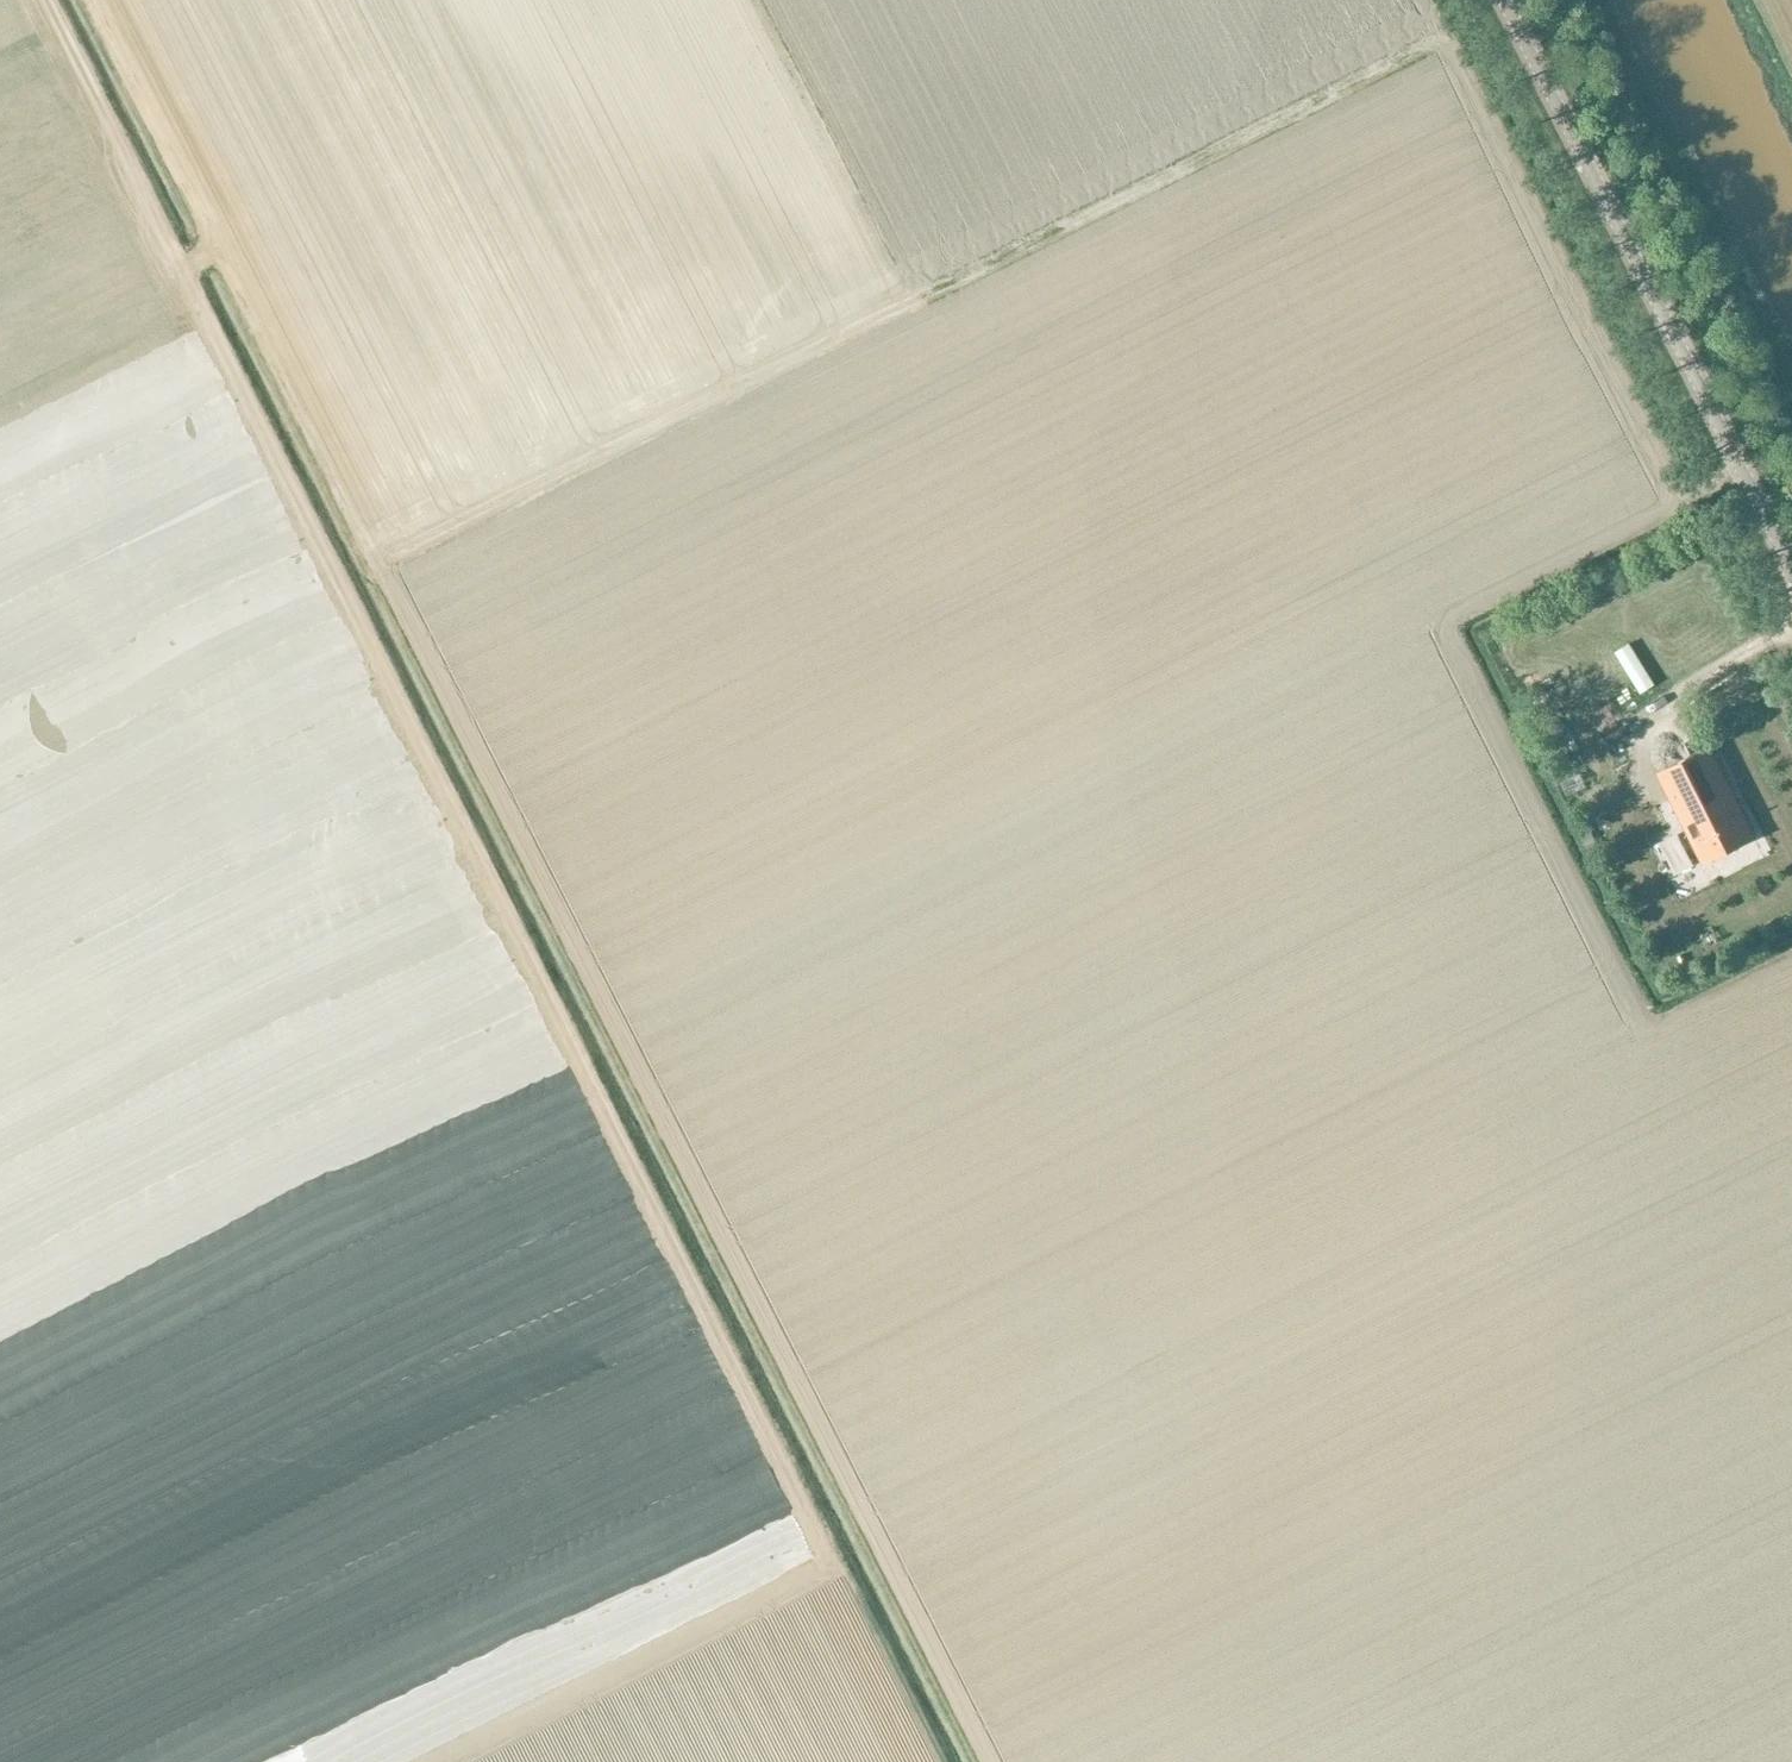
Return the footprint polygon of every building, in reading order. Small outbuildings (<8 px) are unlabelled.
[(1658,772),(1703,862),(1753,838),(1708,747),(1658,772)]
